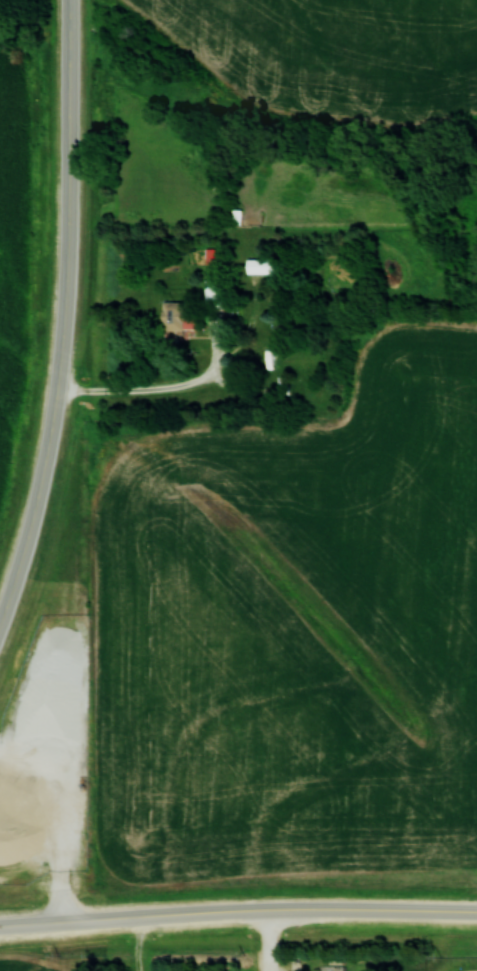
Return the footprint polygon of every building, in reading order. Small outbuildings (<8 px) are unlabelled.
[(247,258),(247,273),(278,273),(278,258),(247,258)] [(221,306),(222,278),(204,278),(204,306),(221,306)] [(182,301),(162,301),(162,330),(193,330),(193,316),(182,316),(182,301)] [(235,375),(243,373),(240,360),(232,362),(235,375)] [(275,377),(275,394),(286,394),(286,377),(275,377)]
